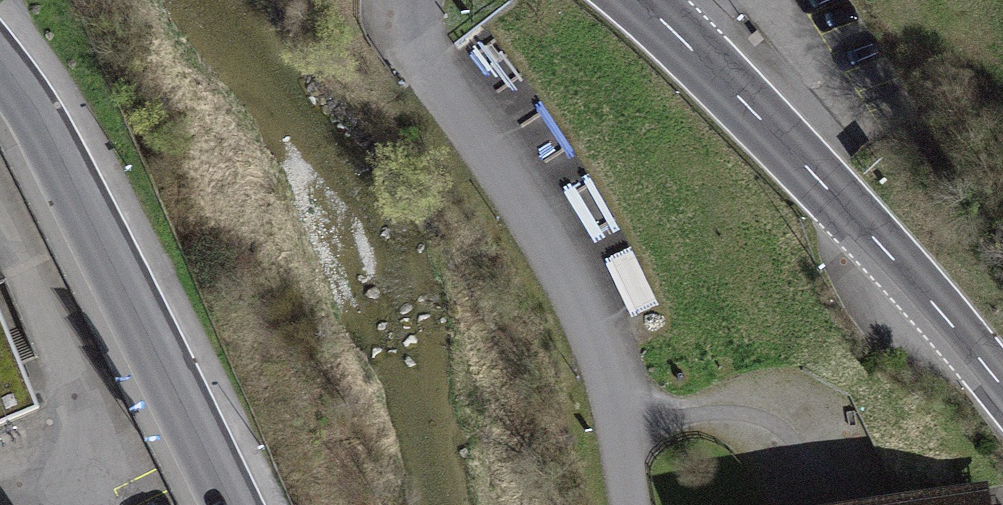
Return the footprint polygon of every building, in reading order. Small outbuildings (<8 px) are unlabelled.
[(56,421),(0,286),(0,444),(56,421)] [(845,504),(990,504),(986,480),(845,504)]
